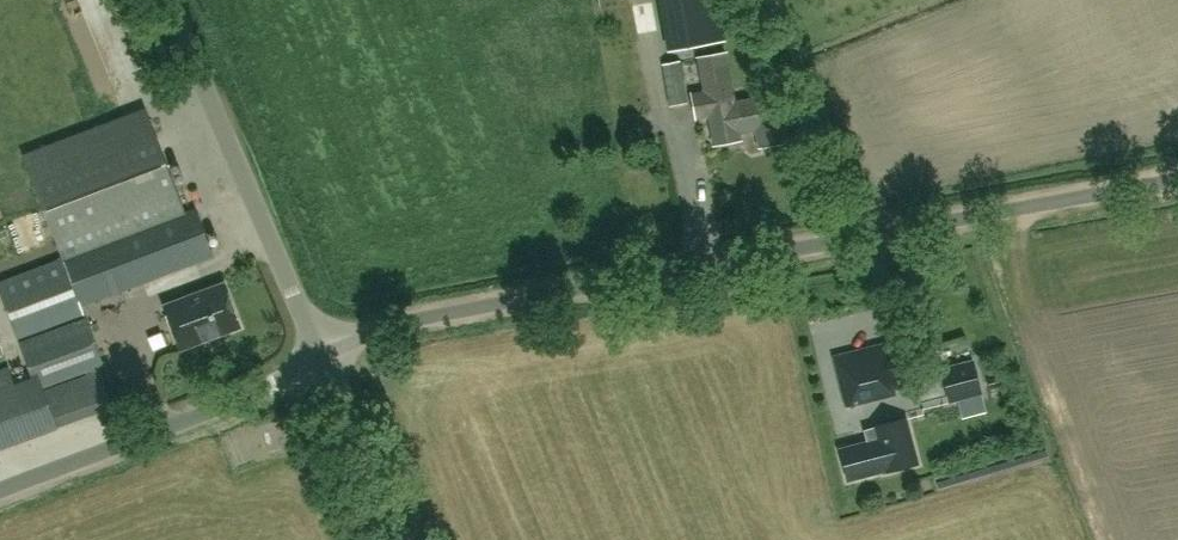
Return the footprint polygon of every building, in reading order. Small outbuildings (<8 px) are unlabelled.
[(677,48),(701,44),(724,40),(717,0),(668,0),(677,48)] [(760,148),(786,143),(778,95),(734,103),(725,52),(698,57),(705,91),(693,93),(697,117),(709,115),(714,145),(741,141),(739,133),(757,130),(760,148)] [(669,106),(687,103),(681,59),(662,62),(669,106)] [(153,72),(146,75),(151,86),(158,82),(153,72)] [(36,184),(33,185),(61,258),(0,282),(0,285),(19,337),(84,313),(81,306),(214,255),(196,208),(184,212),(146,113),(26,159),(36,184)] [(579,182),(569,197),(582,206),(592,192),(579,182)] [(223,284),(162,307),(179,352),(241,328),(223,284)] [(113,407),(98,366),(103,365),(86,318),(21,342),(33,376),(15,383),(9,366),(0,370),(0,447),(113,407)] [(886,343),(832,356),(845,407),(899,393),(886,343)] [(982,360),(950,368),(957,400),(990,393),(982,360)] [(930,415),(935,435),(983,422),(978,403),(930,415)] [(871,427),(874,440),(840,449),(848,479),(883,470),(884,472),(918,463),(906,418),(871,427)] [(866,427),(833,431),(835,443),(867,439),(866,427)]
